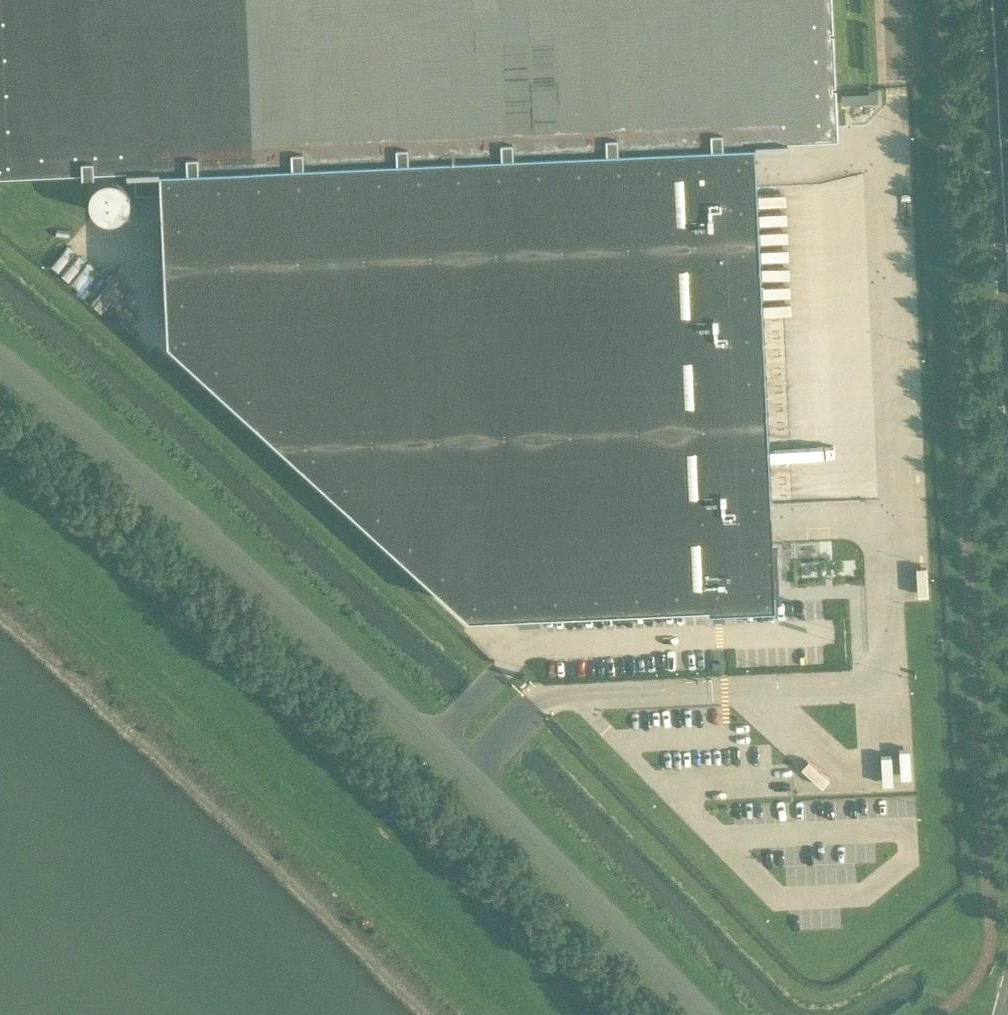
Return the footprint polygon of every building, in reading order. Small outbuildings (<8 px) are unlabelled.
[(81,162),(81,164),(93,163),(93,161),(126,160),(126,164),(134,163),(444,149),(754,136),(787,134),(787,130),(834,129),(828,0),(0,0),(0,165),(81,162)] [(444,149),(134,163),(135,193),(160,192),(166,332),(466,607),(706,596),(707,599),(774,596),(772,543),(754,136),(444,149)] [(75,216),(138,215),(138,204),(124,205),(124,177),(74,178),(75,216)] [(788,247),(787,217),(762,218),(763,248),(788,247)] [(777,421),(800,422),(801,411),(768,410),(767,443),(776,443),(777,421)] [(870,756),(870,747),(856,747),(857,774),(871,773),(870,760),(885,759),(885,755),(870,756)]
